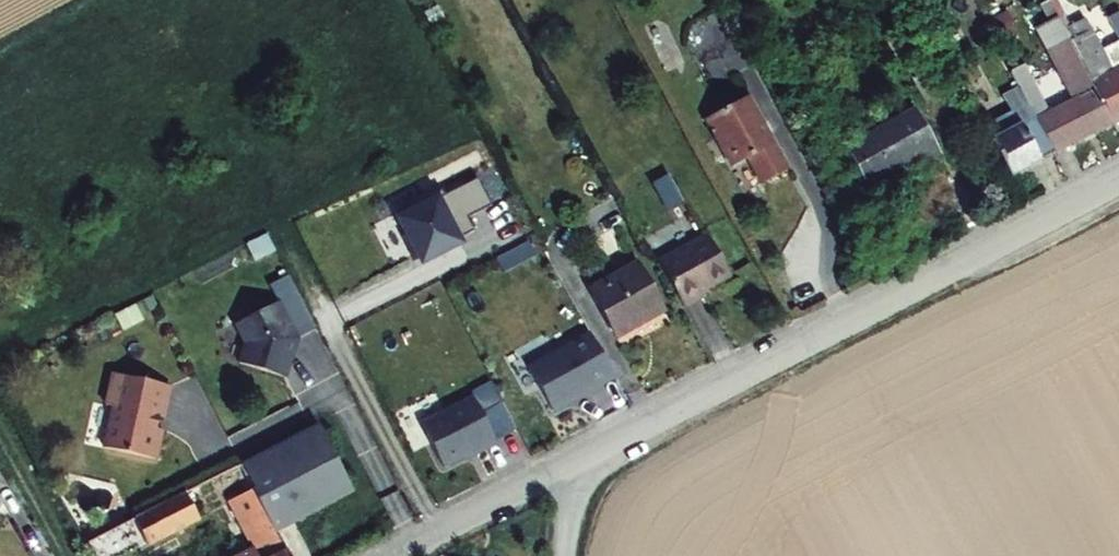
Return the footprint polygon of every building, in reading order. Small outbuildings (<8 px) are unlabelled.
[(1069,26),(1056,0),(1049,0),(1048,0),(1057,17),(1064,29),(1069,26)] [(1118,11),(1106,17),(1118,42),(1118,12),(1118,11)] [(1054,153),(1112,123),(1064,29),(1057,17),(1035,29),(1072,100),(1036,119),(1053,153),(1054,153)] [(1118,42),(1101,51),(1085,19),(1069,26),(1064,29),(1112,123),(1118,120),(1118,42)] [(1011,112),(983,127),(1009,176),(1053,153),(1036,119),(1019,88),(1002,96),(1011,112)] [(762,184),(785,171),(745,97),(706,118),(733,167),(748,158),(762,184)] [(922,160),(937,151),(914,109),(846,147),(867,182),(918,153),(922,160)] [(729,276),(708,237),(659,263),(683,307),(705,295),(702,291),(729,276)] [(589,289),(615,337),(663,311),(637,263),(589,289)] [(274,297),(296,340),(314,330),(292,288),(274,297)] [(238,365),(281,378),(291,343),(295,344),(296,340),(277,304),(235,326),(244,345),(238,365)] [(582,396),(615,378),(589,333),(527,368),(551,410),(580,393),(582,396)] [(160,418),(167,387),(110,375),(103,407),(111,409),(102,450),(154,461),(160,431),(154,430),(157,417),(160,418)] [(473,397),(420,424),(443,468),(495,441),(473,397)] [(272,524),(349,485),(321,432),(245,471),(272,524)] [(236,555),(289,555),(272,524),(245,471),(241,463),(193,488),(191,484),(186,486),(189,491),(87,543),(93,555),(103,555),(141,537),(145,545),(146,547),(228,505),(251,549),(236,555)] [(145,545),(141,537),(103,555),(123,555),(145,545)]
